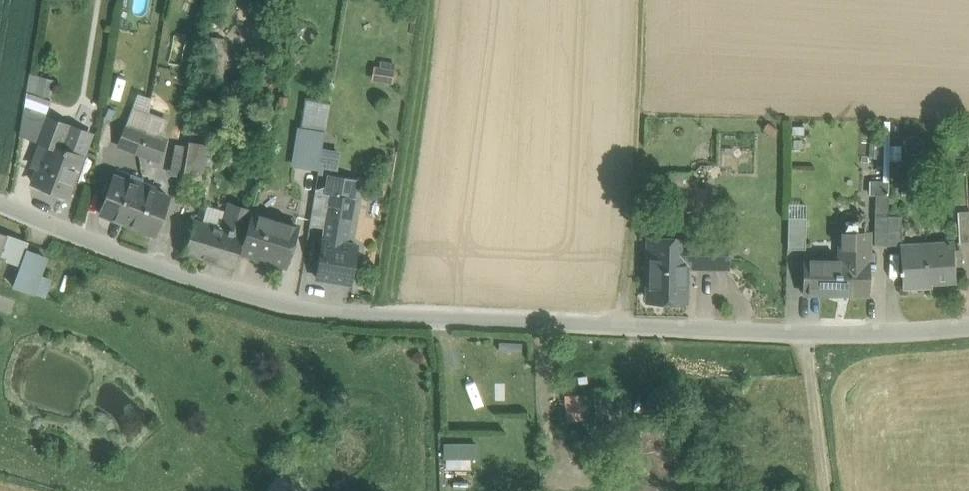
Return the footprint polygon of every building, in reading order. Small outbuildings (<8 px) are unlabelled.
[(374,60),(374,80),(396,80),(396,61),(374,60)] [(41,76),(35,98),(49,101),(54,80),(41,76)] [(140,91),(129,120),(170,136),(176,121),(150,110),(156,97),(140,91)] [(314,131),(325,133),(330,106),(319,104),(314,131)] [(24,105),(20,130),(47,141),(57,118),(24,105)] [(66,121),(56,145),(84,157),(94,133),(66,121)] [(120,145),(139,152),(146,131),(127,124),(120,145)] [(301,129),(298,147),(322,151),(325,133),(314,131),(301,129)] [(146,131),(139,152),(158,159),(166,139),(146,131)] [(68,196),(84,157),(56,145),(47,141),(31,180),(68,196)] [(210,145),(189,141),(183,179),(204,183),(210,145)] [(187,146),(173,143),(167,176),(181,179),(187,146)] [(114,175),(100,213),(127,223),(141,185),(114,175)] [(323,240),(347,244),(357,181),(356,181),(356,182),(331,178),(331,177),(330,177),(328,191),(321,227),(325,227),(323,240)] [(875,215),(888,215),(889,181),(871,181),(870,193),(875,193),(875,215)] [(141,185),(127,223),(154,233),(168,195),(141,185)] [(708,189),(667,188),(667,209),(707,210),(708,189)] [(310,225),(321,227),(328,191),(316,189),(310,225)] [(222,227),(194,219),(184,251),(235,267),(240,251),(252,211),(252,210),(229,203),(222,227)] [(255,256),(256,259),(271,263),(273,262),(273,261),(285,265),(298,225),(286,221),(286,220),(285,218),(270,213),(267,215),(252,211),(240,251),(255,256)] [(959,211),(961,242),(962,242),(968,241),(968,211),(961,212),(961,211),(959,211)] [(874,244),(888,244),(888,216),(888,215),(875,215),(874,244)] [(901,216),(888,216),(888,244),(900,244),(901,244),(901,216)] [(805,248),(806,217),(788,217),(788,248),(805,248)] [(804,258),(804,293),(804,292),(839,293),(839,294),(840,294),(840,292),(867,293),(867,294),(868,294),(869,231),(841,230),(841,231),(846,232),(846,259),(840,259),(804,258)] [(15,239),(7,235),(0,253),(8,257),(7,260),(21,265),(26,250),(29,242),(16,237),(15,239)] [(685,300),(685,266),(686,238),(649,237),(649,299),(685,300)] [(730,238),(686,238),(685,266),(729,266),(730,238)] [(357,245),(347,244),(323,240),(317,276),(351,281),(357,245)] [(958,279),(956,241),(929,243),(929,247),(902,249),(901,244),(900,244),(903,287),(922,286),(921,281),(958,279)] [(46,257),(26,250),(21,265),(13,286),(32,293),(39,275),(46,257)] [(52,280),(39,275),(32,293),(45,298),(52,280)] [(586,392),(566,393),(567,420),(587,419),(586,392)]
